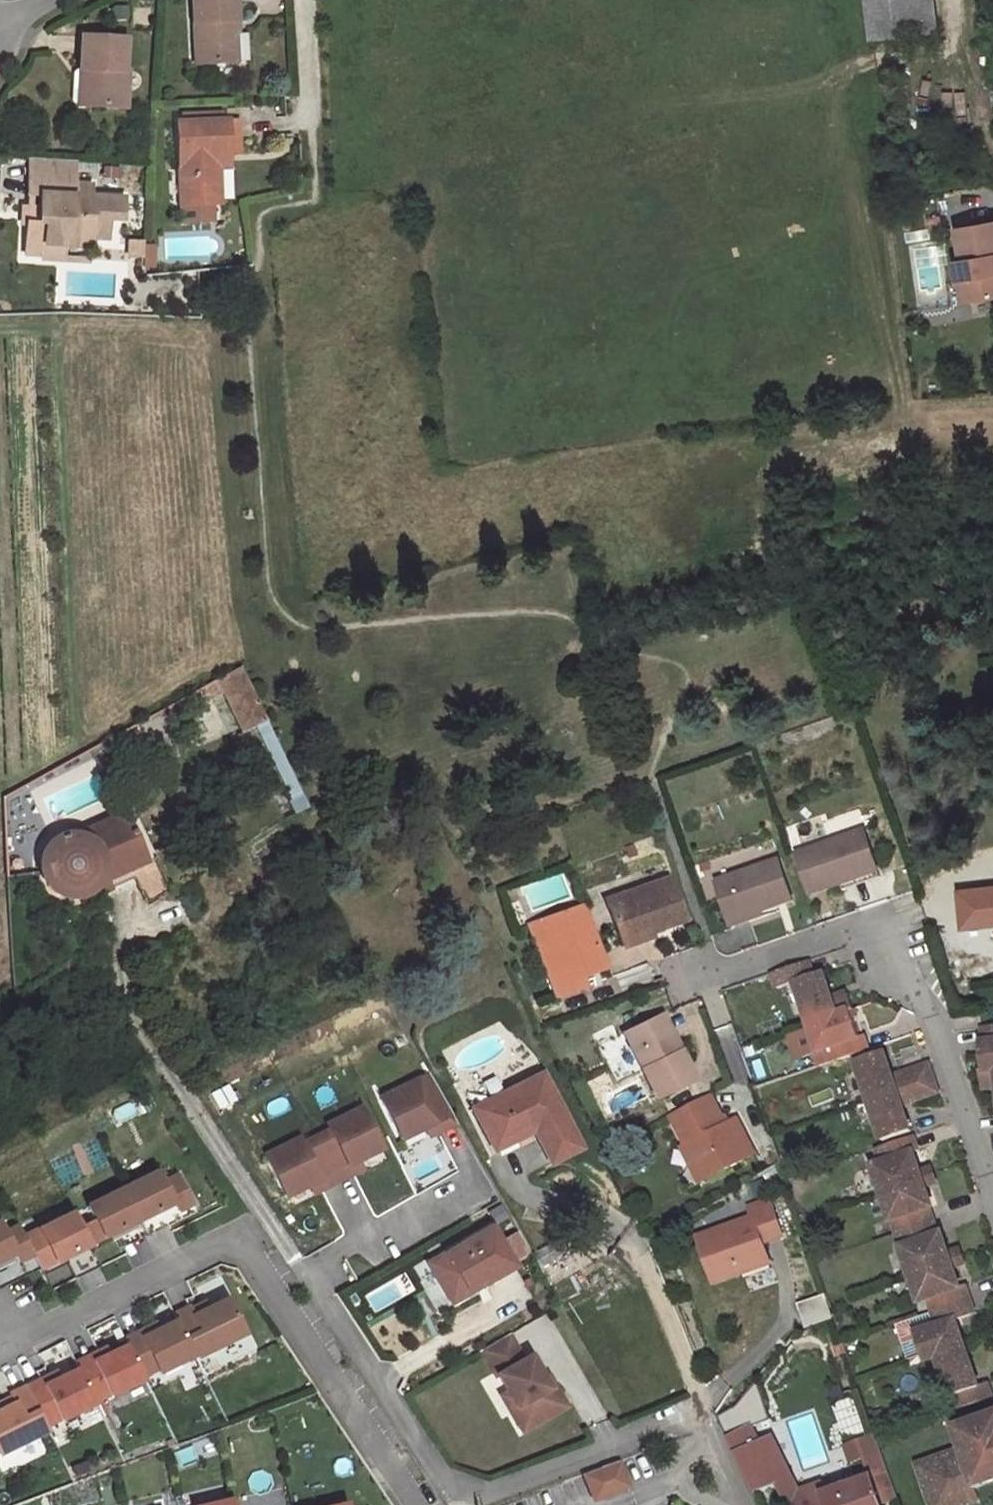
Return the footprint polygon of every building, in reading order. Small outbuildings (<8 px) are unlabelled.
[(194,63),(230,62),(228,22),(235,21),(233,0),(191,0),(194,63)] [(871,37),(937,29),(934,0),(866,0),(871,37)] [(126,8),(113,8),(113,19),(126,19),(126,8)] [(235,21),(228,22),(230,62),(247,61),(245,34),(235,34),(235,21)] [(125,39),(82,37),(80,70),(88,70),(86,105),(125,107),(127,71),(123,71),(125,39)] [(88,70),(80,70),(77,70),(73,73),(71,101),(75,105),(86,105),(88,70)] [(220,112),(200,113),(200,122),(220,121),(220,112)] [(200,113),(180,114),(180,123),(200,122),(200,113)] [(180,123),(175,123),(179,206),(211,204),(209,153),(228,152),(226,120),(220,121),(200,122),(180,123)] [(236,120),(226,120),(228,152),(238,152),(236,120)] [(228,152),(209,153),(211,204),(218,204),(217,166),(228,165),(228,152)] [(74,161),(29,159),(27,196),(39,196),(38,210),(38,224),(26,223),(26,225),(25,254),(42,255),(43,255),(44,245),(61,245),(70,237),(92,239),(107,239),(108,219),(122,220),(123,198),(90,196),(90,186),(73,185),(74,161)] [(114,179),(115,169),(103,168),(103,178),(114,179)] [(38,210),(22,209),(21,225),(26,225),(26,223),(38,224),(38,210)] [(939,217),(929,220),(932,231),(942,229),(939,217)] [(956,228),(962,260),(955,261),(959,280),(966,279),(970,301),(992,297),(992,222),(956,228)] [(92,239),(70,237),(61,245),(92,247),(92,239)] [(143,242),(130,241),(129,256),(142,257),(143,247),(143,242)] [(61,245),(44,245),(43,255),(42,255),(42,259),(60,260),(61,245)] [(149,247),(143,247),(142,257),(142,267),(152,267),(153,252),(149,252),(149,247)] [(966,279),(959,280),(963,302),(970,301),(966,279)] [(241,666),(201,688),(207,700),(223,691),(243,732),(261,723),(266,721),(241,666)] [(266,721),(261,723),(292,787),(297,784),(266,721)] [(113,737),(100,743),(105,751),(117,744),(113,737)] [(302,795),(292,799),(299,812),(308,808),(302,795)] [(146,862),(124,812),(75,833),(68,833),(61,835),(56,837),(50,841),(45,846),(42,851),(40,858),(38,864),(38,870),(43,882),(46,886),(52,892),(62,897),(70,898),(78,897),(89,892),(93,889),(98,883),(107,879),(138,865),(146,862)] [(864,830),(795,854),(809,895),(840,884),(866,875),(859,855),(871,851),(864,830)] [(632,845),(624,847),(628,856),(635,854),(632,845)] [(871,851),(859,855),(866,875),(840,884),(842,890),(880,877),(871,851)] [(155,858),(151,860),(153,867),(141,871),(152,903),(170,891),(155,858)] [(777,859),(714,881),(727,917),(759,906),(761,911),(792,900),(777,859)] [(146,862),(138,865),(141,871),(153,867),(151,860),(146,862)] [(708,860),(698,864),(700,870),(710,867),(708,860)] [(669,878),(604,900),(617,937),(646,927),(647,932),(682,920),(669,878)] [(89,892),(78,897),(83,905),(96,898),(101,892),(110,888),(107,879),(98,883),(93,889),(89,892)] [(513,886),(501,891),(506,903),(518,899),(513,886)] [(956,891),(961,926),(992,921),(992,886),(956,891)] [(759,906),(727,917),(731,928),(763,916),(761,911),(759,906)] [(582,907),(539,921),(561,983),(550,987),(554,998),(568,993),(564,982),(581,976),(603,968),(582,907)] [(539,921),(529,925),(550,987),(561,983),(539,921)] [(646,927),(617,937),(620,947),(649,937),(647,932),(646,927)] [(808,961),(772,973),(777,988),(794,982),(809,1024),(850,1010),(853,1010),(847,993),(832,998),(823,971),(814,974),(808,961)] [(581,976),(564,982),(568,993),(585,987),(581,976)] [(850,1010),(809,1024),(811,1029),(819,1051),(827,1049),(828,1054),(831,1061),(831,1063),(869,1050),(863,1035),(859,1037),(850,1010)] [(662,1014),(655,1017),(670,1048),(677,1045),(662,1014)] [(655,1017),(624,1032),(655,1098),(693,1079),(677,1045),(670,1048),(655,1017)] [(613,1024),(592,1034),(597,1045),(618,1035),(613,1024)] [(982,1026),(984,1041),(980,1042),(983,1070),(983,1071),(992,1070),(992,1025),(982,1026)] [(819,1051),(811,1029),(787,1037),(795,1060),(819,1051)] [(883,1050),(855,1060),(869,1100),(897,1090),(892,1077),(883,1050)] [(828,1054),(815,1059),(818,1065),(831,1061),(828,1054)] [(928,1064),(892,1077),(897,1090),(902,1105),(938,1092),(928,1064)] [(980,1071),(982,1089),(992,1087),(992,1070),(983,1071),(983,1070),(980,1071)] [(542,1073),(472,1108),(489,1141),(529,1121),(533,1130),(549,1162),(579,1148),(542,1073)] [(428,1074),(379,1099),(400,1139),(424,1127),(450,1114),(428,1074)] [(897,1090),(869,1100),(883,1141),(911,1131),(902,1105),(897,1090)] [(710,1095),(670,1116),(685,1145),(695,1163),(699,1160),(709,1179),(755,1154),(736,1118),(725,1124),(710,1095)] [(329,1130),(315,1137),(333,1172),(357,1160),(381,1149),(361,1108),(326,1125),(329,1130)] [(450,1114),(424,1127),(428,1136),(455,1122),(450,1114)] [(529,1121),(489,1141),(493,1149),(533,1130),(529,1121)] [(913,1136),(876,1149),(881,1162),(872,1165),(882,1193),(923,1179),(920,1170),(913,1152),(918,1150),(913,1136)] [(299,1138),(264,1155),(284,1195),(308,1184),(333,1172),(315,1137),(302,1143),(299,1138)] [(685,1145),(681,1147),(700,1183),(709,1179),(699,1160),(695,1163),(685,1145)] [(357,1160),(333,1172),(337,1181),(361,1169),(357,1160)] [(931,1167),(920,1170),(923,1179),(934,1175),(931,1167)] [(157,1170),(122,1188),(138,1220),(163,1208),(170,1224),(195,1212),(177,1175),(163,1182),(157,1170)] [(333,1172),(308,1184),(312,1193),(337,1181),(333,1172)] [(934,1175),(923,1179),(926,1187),(937,1184),(934,1175)] [(923,1179),(882,1193),(891,1220),(892,1220),(897,1233),(934,1220),(929,1207),(932,1206),(926,1187),(923,1179)] [(762,1181),(748,1185),(753,1199),(766,1194),(762,1181)] [(122,1188),(86,1205),(94,1220),(80,1226),(89,1245),(92,1252),(117,1240),(113,1233),(138,1220),(122,1188)] [(752,1218),(697,1237),(714,1283),(743,1272),(739,1262),(766,1253),(762,1243),(782,1236),(769,1201),(748,1208),(752,1218)] [(86,1205),(73,1212),(80,1226),(94,1220),(86,1205)] [(163,1208),(138,1220),(146,1236),(170,1224),(163,1208)] [(73,1212),(23,1236),(39,1269),(63,1257),(89,1245),(80,1226),(73,1212)] [(138,1220),(113,1233),(117,1240),(121,1248),(146,1236),(138,1220)] [(934,1220),(897,1233),(901,1246),(900,1247),(910,1274),(951,1260),(948,1252),(941,1232),(938,1233),(934,1220)] [(3,1259),(14,1281),(39,1269),(23,1236),(18,1225),(4,1232),(0,1224),(0,1260),(3,1259)] [(491,1226),(427,1262),(450,1303),(467,1294),(464,1289),(481,1279),(484,1284),(514,1266),(511,1261),(500,1242),(491,1226)] [(518,1232),(500,1242),(511,1261),(529,1250),(518,1232)] [(89,1245),(63,1257),(67,1264),(74,1280),(100,1267),(92,1252),(89,1245)] [(547,1245),(531,1254),(538,1267),(555,1257),(547,1245)] [(959,1248),(948,1252),(951,1260),(962,1256),(959,1248)] [(555,1257),(538,1267),(546,1281),(577,1263),(569,1249),(555,1257)] [(766,1253),(739,1262),(743,1272),(769,1263),(766,1253)] [(962,1256),(951,1260),(954,1268),(965,1264),(962,1256)] [(63,1257),(39,1269),(43,1276),(67,1264),(63,1257)] [(0,1260),(0,1288),(14,1281),(3,1259),(0,1260)] [(951,1260),(910,1274),(920,1302),(928,1299),(933,1312),(970,1299),(965,1285),(960,1287),(954,1268),(951,1260)] [(481,1279),(464,1289),(467,1294),(484,1284),(481,1279)] [(189,1307),(173,1314),(176,1320),(195,1358),(244,1333),(227,1299),(208,1308),(193,1315),(190,1309),(189,1307)] [(970,1299),(933,1312),(938,1325),(915,1333),(924,1362),(937,1357),(965,1346),(956,1320),(975,1313),(970,1299)] [(206,1302),(190,1309),(193,1315),(208,1308),(206,1302)] [(938,1325),(933,1312),(896,1325),(911,1366),(924,1362),(915,1333),(938,1325)] [(140,1331),(124,1338),(127,1344),(144,1379),(150,1392),(200,1367),(195,1358),(176,1320),(158,1329),(143,1337),(140,1331)] [(155,1323),(140,1331),(143,1337),(158,1329),(155,1323)] [(509,1334),(480,1350),(495,1377),(498,1375),(507,1392),(516,1407),(509,1410),(521,1432),(566,1407),(554,1385),(549,1388),(543,1378),(530,1356),(523,1360),(509,1334)] [(91,1354),(75,1363),(78,1369),(94,1402),(111,1394),(111,1395),(144,1379),(127,1344),(109,1353),(94,1361),(91,1354)] [(845,1346),(835,1349),(838,1357),(847,1354),(845,1346)] [(965,1346),(937,1357),(955,1410),(992,1398),(987,1383),(978,1386),(965,1346)] [(106,1347),(91,1354),(94,1361),(109,1353),(106,1347)] [(41,1379),(26,1387),(45,1426),(59,1419),(60,1420),(95,1403),(94,1402),(78,1369),(59,1378),(44,1385),(41,1379)] [(56,1372),(41,1379),(44,1385),(59,1378),(56,1372)] [(548,1376),(543,1378),(549,1388),(554,1385),(548,1376)] [(47,1430),(45,1426),(26,1387),(10,1394),(12,1397),(15,1403),(0,1410),(0,1454),(47,1430)] [(507,1392),(501,1396),(509,1410),(516,1407),(507,1392)] [(0,1403),(0,1410),(15,1403),(12,1397),(0,1403)] [(958,1436),(962,1449),(973,1478),(981,1475),(984,1484),(992,1481),(992,1414),(963,1425),(966,1433),(958,1436)] [(963,1425),(955,1428),(958,1436),(966,1433),(963,1425)] [(728,1437),(755,1492),(778,1481),(790,1504),(882,1504),(880,1501),(897,1495),(877,1437),(876,1438),(876,1436),(845,1446),(851,1462),(864,1458),(871,1478),(824,1494),(821,1484),(798,1492),(771,1437),(759,1443),(750,1426),(728,1437)] [(917,1465),(931,1504),(949,1504),(947,1501),(956,1498),(958,1504),(965,1504),(980,1500),(976,1487),(973,1478),(962,1449),(917,1465)] [(618,1460),(600,1467),(610,1493),(627,1486),(618,1460)] [(600,1467),(583,1473),(593,1499),(610,1493),(600,1467)] [(981,1475),(973,1478),(976,1487),(984,1484),(981,1475)] [(880,1501),(882,1504),(886,1504),(899,1500),(897,1495),(880,1501)]
